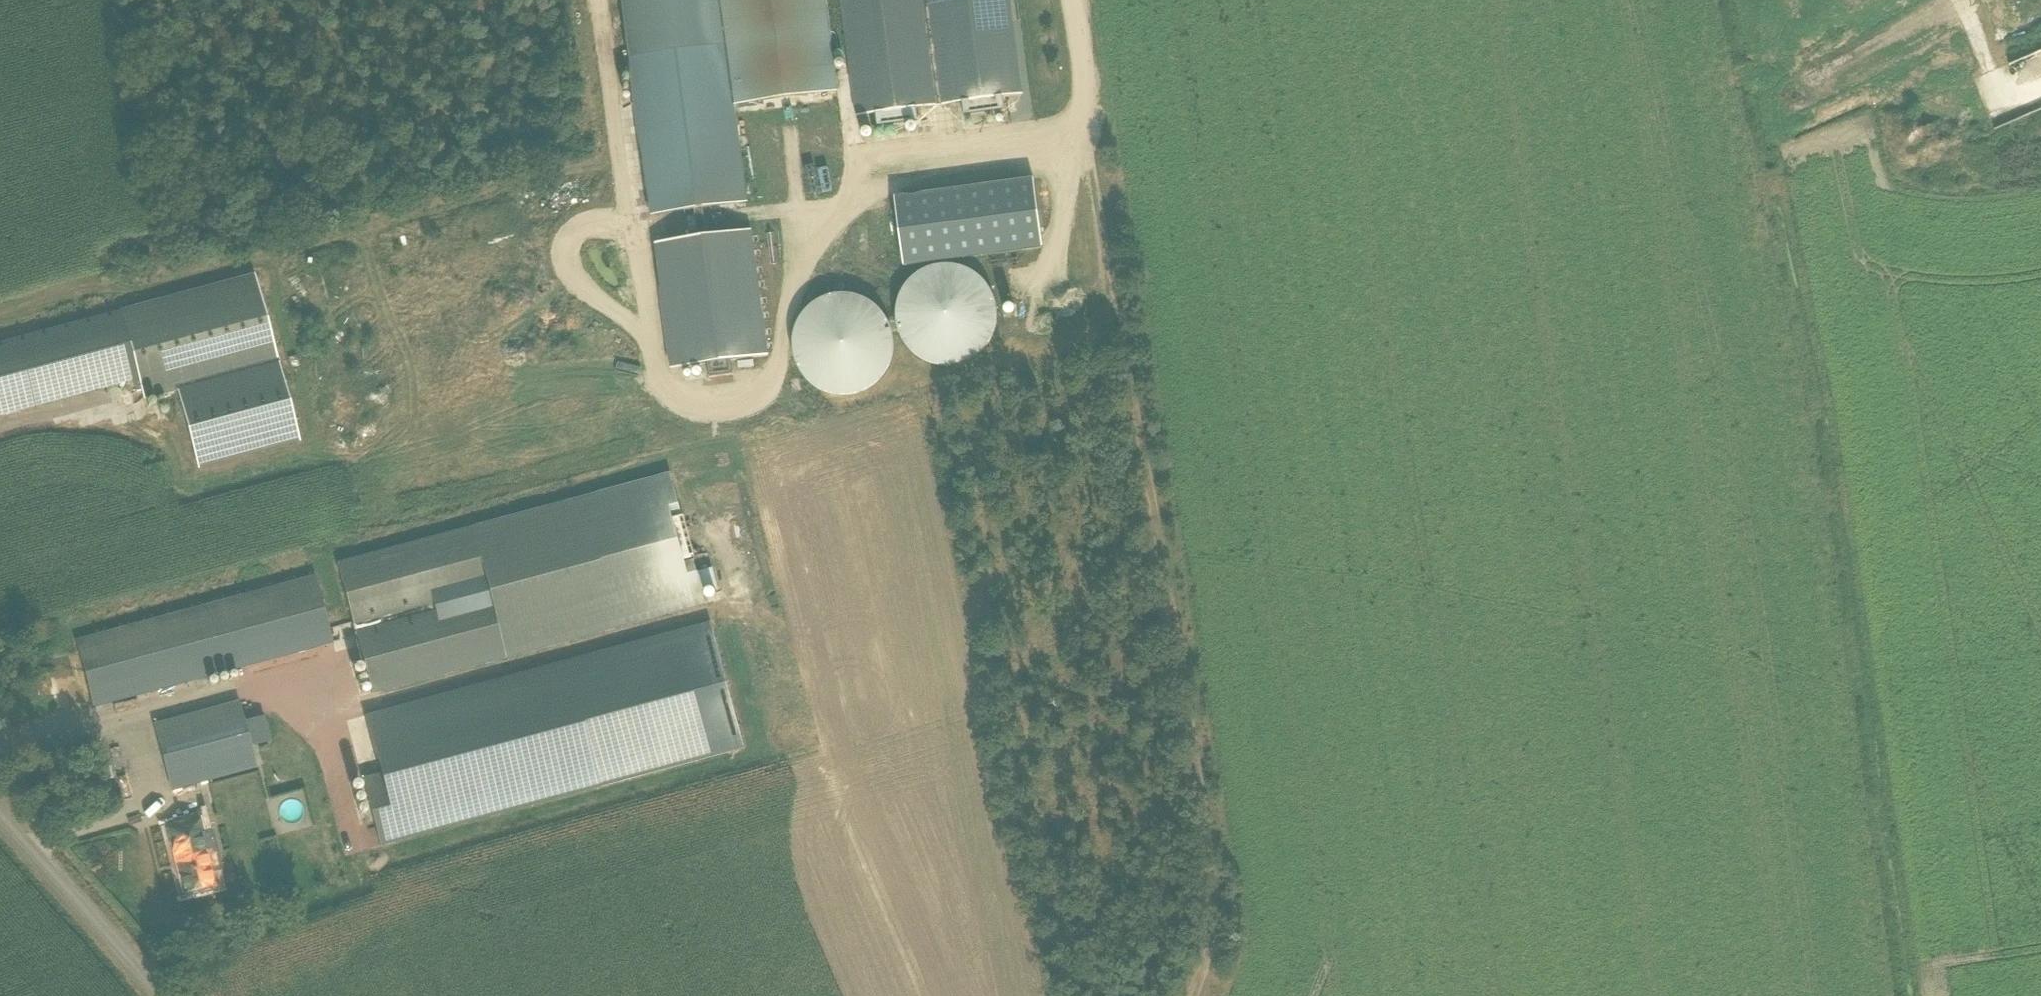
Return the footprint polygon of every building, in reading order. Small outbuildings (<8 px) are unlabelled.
[(618,4),(620,3),(623,27),(614,28),(616,51),(626,50),(649,216),(695,210),(703,209),(748,203),(735,106),(838,92),(826,0),(617,0),(618,4)] [(856,116),(876,114),(878,126),(917,121),(915,108),(962,102),(964,116),(1004,111),(1002,97),(1023,95),(1011,0),(840,0),(856,116)] [(2031,50),(2040,73),(2040,47),(2031,50)] [(1033,180),(895,199),(903,266),(1042,248),(1033,180)] [(699,237),(654,243),(671,369),(707,364),(709,378),(733,375),(731,361),(768,356),(751,230),(707,236),(703,209),(695,210),(699,237)] [(301,442),(255,273),(0,342),(0,414),(138,377),(144,400),(178,390),(199,470),(301,442)] [(809,394),(892,385),(882,292),(799,301),(809,394)] [(697,573),(671,474),(472,527),(337,564),(372,693),(506,657),(705,603),(701,589),(697,573)] [(697,573),(701,589),(716,585),(712,569),(697,573)] [(334,643),(316,576),(76,640),(94,707),(334,643)] [(362,779),(380,846),(744,748),(711,623),(364,716),(380,774),(362,779)] [(265,716),(244,721),(239,701),(154,724),(172,791),(257,768),(252,749),(273,743),(265,716)] [(182,894),(202,889),(215,886),(208,854),(217,851),(212,831),(203,834),(199,818),(166,826),(182,894)]
